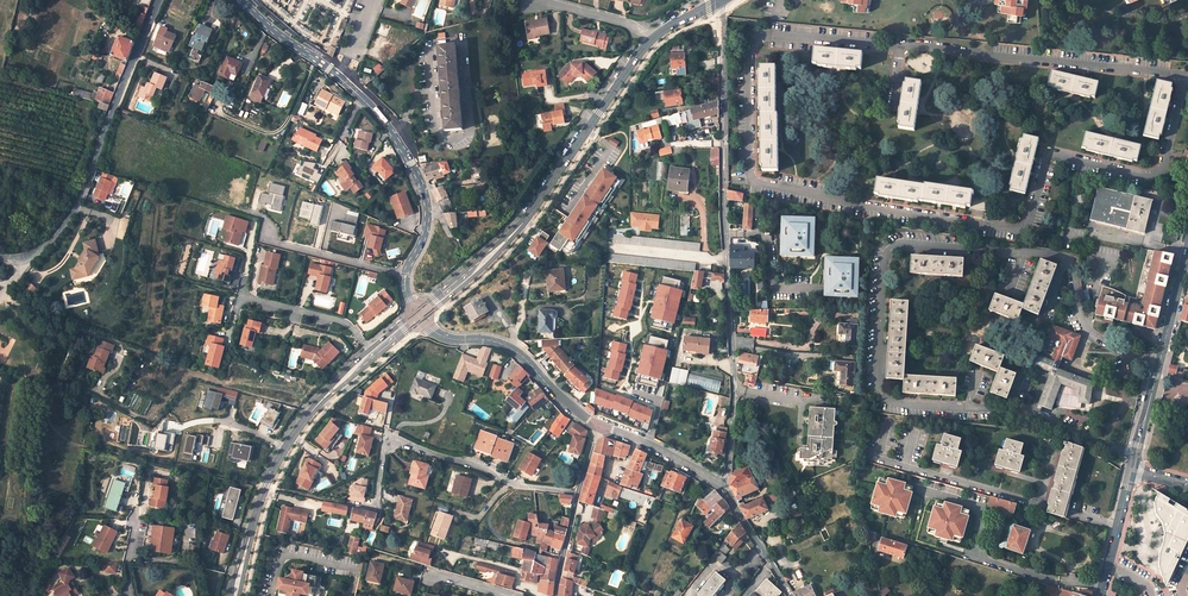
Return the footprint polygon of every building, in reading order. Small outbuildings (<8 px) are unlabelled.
[(842,1),(853,2),(853,5),(854,5),(854,10),(869,11),(870,3),(871,0),(842,0),(842,1)] [(996,2),(1000,3),(999,10),(1009,12),(1008,19),(1020,21),(1021,13),(1025,14),(1026,6),(1027,6),(1028,0),(996,0),(996,2)] [(145,16),(141,14),(135,27),(136,28),(135,33),(138,34),(145,16)] [(547,19),(526,23),(528,37),(535,36),(550,34),(547,19)] [(101,28),(111,32),(114,24),(104,21),(101,28)] [(212,30),(201,26),(197,36),(195,35),(191,45),(194,47),(191,55),(200,59),(202,56),(197,54),(199,49),(202,51),(206,40),(208,41),(212,30)] [(177,33),(168,29),(164,37),(159,34),(154,46),(169,52),(177,33)] [(597,34),(583,30),(580,42),(600,47),(603,48),(605,38),(596,36),(597,34)] [(337,33),(332,46),(336,48),(341,35),(337,33)] [(134,43),(119,37),(112,56),(128,62),(134,43)] [(445,40),(438,41),(439,46),(438,46),(439,63),(441,89),(443,115),(445,132),(463,130),(456,45),(446,45),(445,40)] [(331,46),(328,54),(333,57),(335,52),(336,48),(332,46),(331,46)] [(863,54),(815,49),(814,64),(818,64),(818,66),(857,70),(857,68),(861,69),(863,54)] [(683,50),(671,51),(672,69),(677,68),(678,75),(686,75),(685,55),(683,54),(683,50)] [(103,56),(93,52),(91,58),(101,62),(103,56)] [(242,63),(228,57),(220,75),(235,81),(242,63)] [(126,66),(121,63),(114,79),(114,80),(111,87),(116,89),(126,66)] [(570,63),(559,76),(564,80),(566,77),(569,80),(573,75),(582,75),(590,81),(597,73),(584,63),(582,65),(576,65),(572,65),(570,63)] [(763,171),(779,171),(778,114),(776,114),(776,66),(761,66),(760,71),(759,71),(759,110),(761,110),(762,166),(763,167),(763,171)] [(537,87),(547,86),(545,71),(522,74),(524,86),(537,84),(537,87)] [(1098,82),(1052,71),(1048,86),(1053,87),(1052,88),(1090,98),(1090,96),(1095,97),(1098,82)] [(106,74),(101,72),(97,82),(101,83),(102,82),(106,74)] [(167,78),(155,73),(151,85),(148,83),(145,89),(143,88),(139,97),(151,102),(157,88),(162,90),(167,78)] [(264,98),(271,80),(259,75),(252,93),(253,93),(251,98),(261,102),(263,97),(264,98)] [(582,75),(573,75),(569,80),(567,83),(568,84),(574,76),(582,76),(589,82),(590,81),(582,75)] [(900,123),(899,127),(914,130),(921,83),(906,80),(906,85),(904,84),(898,123),(900,123)] [(201,101),(206,91),(213,94),(216,87),(200,81),(192,97),(201,101)] [(1157,81),(1144,135),(1159,139),(1160,135),(1161,135),(1173,89),(1171,89),(1172,85),(1157,81)] [(665,93),(667,107),(683,105),(683,103),(681,92),(681,90),(680,91),(679,85),(665,87),(666,93),(665,93)] [(114,94),(100,88),(95,101),(101,103),(109,105),(114,94)] [(90,100),(92,94),(75,89),(73,95),(90,100)] [(334,96),(323,90),(316,104),(326,109),(327,107),(339,113),(345,102),(337,98),(336,99),(333,97),(333,96),(334,96)] [(303,116),(308,105),(302,102),(297,114),(303,116)] [(689,122),(719,114),(719,102),(687,111),(689,122)] [(98,109),(107,111),(109,105),(101,103),(98,109)] [(338,115),(339,113),(327,107),(326,109),(338,115)] [(562,111),(542,115),(543,125),(554,123),(554,126),(564,124),(562,111)] [(665,127),(687,121),(685,111),(663,117),(665,127)] [(650,129),(645,131),(645,129),(637,131),(641,144),(648,142),(647,140),(655,138),(655,140),(662,138),(658,126),(650,128),(650,129)] [(313,134),(301,128),(297,136),(301,138),(300,140),(307,144),(306,146),(317,151),(322,140),(315,137),(312,135),(313,134)] [(372,134),(361,131),(360,137),(359,140),(357,140),(356,139),(354,148),(366,151),(368,143),(370,143),(372,134)] [(1141,146),(1086,133),(1082,147),(1086,148),(1086,150),(1132,162),(1133,160),(1137,161),(1141,146)] [(1010,190),(1025,194),(1039,139),(1024,135),(1023,140),(1021,139),(1009,185),(1011,186),(1010,190)] [(617,147),(619,141),(611,138),(609,144),(617,147)] [(263,151),(267,142),(261,139),(256,148),(263,151)] [(395,172),(383,158),(374,166),(386,180),(395,172)] [(425,175),(427,180),(450,172),(446,160),(430,162),(420,164),(425,175)] [(308,179),(318,183),(323,175),(318,173),(319,171),(314,169),(316,163),(303,161),(301,165),(300,165),(296,174),(301,176),(302,175),(308,177),(308,179)] [(343,175),(347,180),(345,181),(345,182),(344,185),(346,188),(350,188),(351,187),(354,191),(357,192),(364,187),(360,181),(358,182),(354,176),(355,175),(351,169),(352,168),(347,161),(338,167),(343,175)] [(589,223),(601,207),(602,208),(620,181),(612,176),(614,173),(603,166),(592,183),(593,183),(591,186),(590,186),(589,188),(588,190),(586,193),(568,218),(569,219),(567,222),(566,222),(565,224),(563,225),(564,226),(562,229),(561,228),(550,245),(560,252),(563,248),(571,254),(591,224),(589,223)] [(671,168),(668,190),(686,192),(689,170),(671,168)] [(106,178),(103,177),(102,178),(94,196),(105,200),(108,192),(112,183),(112,182),(114,177),(108,175),(106,180),(105,180),(106,178)] [(987,211),(990,194),(972,192),(972,191),(925,184),(925,186),(877,179),(875,194),(880,195),(879,196),(918,202),(918,200),(966,208),(966,206),(970,207),(970,208),(987,211)] [(284,196),(286,187),(271,183),(269,193),(270,193),(270,195),(262,193),(260,204),(266,205),(267,204),(274,206),(273,210),(282,212),(285,196),(284,196)] [(442,211),(453,206),(444,190),(446,189),(445,186),(443,186),(432,190),(438,201),(442,211)] [(1098,187),(1090,220),(1144,234),(1152,200),(1098,187)] [(742,201),(743,194),(728,191),(728,199),(742,201)] [(413,214),(405,193),(391,197),(398,219),(413,214)] [(323,206),(302,201),(298,216),(311,220),(310,224),(318,226),(323,206)] [(745,205),(743,229),(751,230),(752,217),(753,205),(745,205)] [(658,228),(659,215),(631,212),(631,225),(637,226),(648,227),(658,228)] [(457,227),(456,213),(444,214),(449,223),(451,228),(457,227)] [(339,232),(338,238),(347,240),(349,234),(354,235),(356,226),(358,217),(347,214),(345,223),(333,220),(331,230),(339,232)] [(249,222),(228,216),(224,229),(228,230),(227,235),(230,236),(228,242),(240,245),(243,234),(242,233),(242,231),(246,232),(249,222)] [(782,241),(782,256),(789,256),(789,253),(807,254),(807,257),(814,257),(814,237),(813,237),(814,232),(815,232),(815,220),(783,218),(783,225),(785,225),(784,241),(782,241)] [(364,234),(372,236),(371,239),(369,248),(374,249),(380,251),(386,231),(379,229),(379,227),(367,224),(364,234)] [(538,258),(547,245),(544,243),(548,237),(542,232),(538,239),(537,238),(529,251),(538,258)] [(699,252),(700,243),(613,234),(613,242),(699,252)] [(95,260),(99,255),(95,241),(84,243),(86,249),(88,250),(80,263),(77,268),(72,269),(74,279),(86,276),(90,269),(92,270),(97,261),(95,260)] [(731,268),(754,268),(754,252),(743,252),(743,246),(730,246),(731,268)] [(79,260),(80,263),(88,250),(86,249),(79,260)] [(1147,327),(1156,323),(1156,322),(1156,321),(1157,318),(1158,312),(1160,308),(1158,307),(1163,286),(1165,287),(1167,277),(1168,273),(1169,271),(1169,269),(1168,268),(1167,268),(1168,264),(1170,265),(1171,262),(1163,260),(1165,253),(1147,249),(1135,298),(1125,295),(1115,293),(1115,290),(1109,287),(1102,285),(1098,299),(1100,300),(1098,307),(1097,306),(1095,314),(1104,316),(1103,317),(1104,317),(1114,319),(1116,319),(1116,320),(1118,320),(1129,323),(1131,324),(1131,323),(1133,324),(1143,326),(1147,327)] [(278,269),(281,255),(268,252),(265,266),(262,266),(259,283),(271,285),(273,276),(275,276),(276,269),(278,269)] [(1171,262),(1173,255),(1165,253),(1163,260),(1171,262)] [(912,256),(911,273),(963,276),(964,259),(912,256)] [(228,276),(231,267),(234,267),(236,260),(227,257),(225,263),(219,261),(216,273),(217,273),(221,275),(220,280),(229,283),(231,277),(228,276)] [(826,297),(832,297),(833,294),(851,295),(851,298),(858,298),(859,260),(827,259),(826,297)] [(1024,304),(1022,308),(1038,314),(1057,266),(1040,259),(1024,304)] [(320,266),(311,264),(308,274),(319,276),(315,290),(327,293),(330,277),(329,277),(331,268),(320,265),(320,266)] [(565,290),(562,270),(546,271),(548,291),(565,290)] [(638,275),(625,271),(622,281),(624,282),(617,307),(616,307),(613,317),(626,320),(629,310),(630,310),(637,285),(635,284),(638,275)] [(701,288),(702,278),(712,279),(724,280),(724,274),(695,271),(691,286),(701,288)] [(654,315),(651,327),(666,330),(666,328),(672,329),(674,319),(675,320),(682,291),(679,290),(681,281),(662,276),(656,299),(654,298),(653,301),(655,302),(652,314),(654,315)] [(366,308),(359,314),(366,322),(374,315),(376,314),(377,314),(386,306),(385,305),(391,300),(384,290),(377,296),(378,297),(373,301),(369,305),(370,306),(371,308),(368,310),(366,308)] [(1024,304),(996,294),(989,310),(1018,321),(1022,308),(1024,304)] [(217,308),(219,300),(205,297),(202,309),(209,311),(208,317),(211,318),(209,325),(218,327),(222,312),(219,311),(220,308),(217,308)] [(479,300),(465,308),(472,320),(488,312),(482,301),(479,300)] [(891,300),(887,378),(904,379),(904,376),(908,301),(891,300)] [(750,310),(750,319),(768,323),(768,312),(775,312),(775,309),(768,309),(768,310),(750,310)] [(553,311),(540,310),(539,331),(551,332),(552,317),(553,317),(555,316),(556,314),(555,312),(553,311)] [(683,325),(695,326),(696,317),(683,317),(683,325)] [(262,333),(264,324),(249,320),(247,329),(244,329),(241,345),(252,347),(255,332),(262,333)] [(847,333),(846,344),(856,345),(857,325),(840,324),(839,333),(847,333)] [(1051,371),(1039,404),(1051,409),(1055,399),(1058,400),(1057,404),(1080,408),(1080,402),(1089,404),(1093,382),(1057,368),(1062,356),(1071,359),(1080,336),(1054,326),(1049,337),(1059,340),(1051,361),(1038,356),(1035,365),(1051,371)] [(752,328),(752,336),(765,338),(766,329),(752,328)] [(223,339),(208,335),(205,344),(210,345),(205,364),(218,368),(224,347),(221,346),(223,339)] [(665,350),(667,341),(649,337),(647,345),(645,345),(638,374),(640,374),(637,384),(657,389),(659,379),(661,379),(668,350),(665,350)] [(709,339),(684,337),(683,348),(696,350),(696,352),(708,354),(709,339)] [(556,347),(556,339),(540,340),(540,349),(547,356),(556,347)] [(625,354),(627,345),(614,341),(611,351),(613,352),(609,368),(607,368),(605,378),(618,381),(620,372),(622,372),(626,355),(625,354)] [(330,363),(340,352),(329,342),(321,351),(319,350),(318,351),(315,350),(316,348),(304,346),(301,357),(308,359),(308,356),(314,357),(313,360),(323,369),(329,363),(330,363)] [(1005,356),(977,345),(971,362),(999,373),(1000,368),(1005,356)] [(453,377),(461,381),(467,367),(483,373),(486,364),(485,363),(487,356),(490,348),(489,348),(484,347),(482,347),(477,360),(462,354),(453,377)] [(574,364),(556,347),(547,356),(550,359),(547,361),(559,372),(561,370),(565,374),(573,365),(574,364)] [(110,352),(99,348),(95,357),(93,360),(91,359),(87,367),(99,372),(101,367),(103,368),(110,352)] [(741,352),(739,360),(743,361),(742,367),(740,372),(748,374),(756,376),(757,376),(761,358),(762,359),(763,356),(752,353),(752,355),(741,352)] [(841,371),(840,384),(853,385),(854,363),(835,362),(835,370),(841,371)] [(502,367),(493,364),(489,377),(498,380),(502,367)] [(588,380),(573,365),(565,374),(564,375),(568,379),(566,381),(576,390),(577,391),(579,389),(583,392),(589,386),(585,383),(588,380)] [(518,384),(528,373),(520,366),(510,376),(518,384)] [(688,371),(672,367),(668,382),(685,386),(688,371)] [(999,373),(991,393),(1007,399),(1016,374),(1000,368),(999,373)] [(528,378),(530,378),(530,375),(528,373),(518,384),(521,386),(528,378)] [(687,385),(719,392),(721,381),(690,374),(687,385)] [(756,376),(748,374),(746,385),(753,387),(756,376)] [(903,393),(956,396),(957,379),(904,376),(904,379),(903,393)] [(378,394),(388,386),(381,378),(366,391),(364,396),(365,396),(377,400),(378,394)] [(436,386),(415,378),(410,392),(417,395),(418,393),(431,398),(436,386)] [(667,385),(719,399),(717,405),(722,406),(724,401),(725,396),(668,382),(667,385)] [(236,400),(238,393),(237,392),(220,387),(218,393),(208,390),(203,408),(212,411),(213,409),(219,411),(223,397),(236,400)] [(525,402),(519,397),(522,392),(518,388),(507,400),(516,408),(519,411),(524,404),(525,402)] [(540,388),(536,390),(526,399),(534,410),(541,405),(548,399),(540,388)] [(641,427),(648,430),(653,410),(633,403),(633,401),(617,395),(616,397),(596,389),(595,402),(611,408),(612,407),(628,413),(628,415),(643,421),(641,427)] [(368,415),(371,407),(379,409),(378,411),(386,413),(388,404),(365,397),(365,396),(364,396),(363,396),(362,399),(364,399),(360,413),(368,415)] [(263,417),(260,422),(274,430),(280,419),(277,418),(281,411),(279,410),(282,404),(269,400),(265,407),(269,410),(264,418),(263,417)] [(585,407),(594,414),(595,408),(588,403),(585,407)] [(519,411),(516,408),(507,418),(514,425),(529,408),(524,404),(519,411)] [(541,405),(534,410),(526,419),(530,423),(545,412),(541,405)] [(811,407),(808,449),(799,449),(798,450),(798,451),(799,452),(801,452),(800,460),(804,460),(804,462),(808,462),(820,463),(824,463),(824,461),(828,462),(828,459),(832,460),(832,458),(836,458),(837,451),(833,451),(836,409),(811,407)] [(551,427),(550,427),(557,416),(560,412),(557,408),(544,427),(549,431),(549,430),(551,427)] [(570,419),(560,412),(558,417),(557,416),(550,427),(551,427),(549,430),(558,437),(559,437),(570,419)] [(334,446),(342,436),(342,431),(337,427),(343,420),(335,418),(316,441),(328,451),(333,445),(334,446)] [(581,427),(575,423),(569,432),(574,436),(569,452),(580,455),(587,431),(581,427)] [(369,437),(372,428),(365,426),(358,424),(354,434),(362,436),(357,453),(369,456),(374,439),(369,437)] [(727,428),(721,426),(720,432),(714,431),(713,437),(712,437),(709,452),(710,452),(709,456),(716,457),(717,453),(725,455),(726,440),(725,439),(726,435),(727,435),(727,428)] [(498,437),(481,431),(475,447),(492,453),(491,455),(508,461),(514,444),(497,438),(498,437)] [(173,445),(176,434),(169,432),(168,435),(164,434),(158,433),(156,441),(152,440),(150,447),(167,451),(168,444),(173,445)] [(208,446),(210,437),(197,434),(197,437),(188,435),(183,458),(192,460),(196,444),(208,446)] [(938,445),(934,460),(958,467),(962,452),(958,451),(961,439),(945,435),(942,446),(938,445)] [(598,441),(594,453),(605,456),(605,454),(611,455),(613,456),(616,442),(608,439),(604,438),(598,441)] [(1000,450),(996,465),(1020,473),(1024,457),(1020,456),(1023,444),(1007,440),(1004,451),(1000,450)] [(1065,441),(1063,445),(1066,446),(1064,451),(1063,451),(1055,481),(1056,482),(1053,490),(1052,489),(1048,504),(1049,505),(1048,509),(1047,513),(1064,518),(1065,513),(1083,448),(1065,441)] [(239,459),(248,462),(250,453),(253,453),(254,446),(249,445),(248,446),(231,442),(228,455),(232,456),(231,461),(238,463),(239,459)] [(622,444),(616,442),(613,456),(624,458),(625,454),(627,455),(628,455),(630,446),(622,444)] [(643,474),(650,455),(636,449),(627,469),(643,474)] [(541,460),(528,453),(519,470),(530,476),(533,471),(532,469),(533,467),(536,469),(541,460)] [(594,453),(590,466),(603,469),(605,456),(594,453)] [(312,481),(318,470),(315,469),(318,463),(309,458),(306,464),(307,464),(297,482),(305,487),(309,479),(312,481)] [(432,466),(413,461),(410,474),(412,474),(409,484),(425,489),(432,466)] [(648,463),(646,469),(662,472),(663,465),(648,463)] [(603,469),(590,466),(588,473),(601,477),(603,469)] [(738,501),(742,498),(741,496),(758,489),(748,467),(731,474),(731,481),(730,486),(738,501)] [(631,484),(637,487),(643,474),(627,469),(621,484),(630,488),(631,484)] [(654,502),(658,503),(665,486),(680,492),(686,478),(667,471),(654,502)] [(593,505),(601,477),(588,473),(579,500),(593,505)] [(472,479),(457,476),(452,493),(466,497),(472,479)] [(167,480),(154,478),(153,485),(156,485),(155,493),(154,497),(152,497),(151,497),(150,505),(162,507),(163,499),(165,499),(166,499),(167,493),(165,493),(166,486),(167,480)] [(884,510),(883,513),(892,516),(893,512),(902,515),(903,512),(906,513),(912,494),(911,494),(909,493),(911,486),(905,485),(903,484),(903,485),(897,483),(898,481),(889,479),(889,480),(883,478),(881,485),(878,484),(872,502),(873,503),(875,503),(874,507),(884,510)] [(127,483),(115,479),(105,507),(117,511),(127,483)] [(364,496),(366,487),(367,479),(362,479),(356,481),(355,485),(353,484),(351,494),(349,494),(348,499),(364,502),(365,497),(364,496)] [(610,481),(605,493),(617,498),(621,487),(610,481)] [(705,484),(700,496),(705,498),(704,499),(712,508),(723,498),(714,489),(705,484)] [(222,518),(233,521),(241,490),(230,488),(222,518)] [(234,521),(242,491),(241,490),(233,521),(234,521)] [(746,519),(768,510),(767,507),(781,501),(778,492),(745,505),(743,503),(739,504),(746,519)] [(1187,541),(1187,512),(1177,505),(1175,508),(1169,504),(1171,501),(1159,493),(1155,503),(1157,514),(1163,524),(1163,525),(1161,528),(1160,530),(1165,533),(1164,545),(1160,555),(1159,566),(1161,574),(1169,578),(1166,583),(1167,584),(1168,583),(1178,561),(1176,560),(1177,558),(1180,558),(1187,541)] [(570,503),(573,496),(560,494),(560,502),(570,503)] [(412,500),(400,497),(394,518),(404,521),(403,522),(408,524),(410,515),(408,515),(412,500)] [(699,497),(696,504),(705,514),(712,508),(704,499),(699,497)] [(991,497),(988,506),(1014,514),(1017,505),(991,497)] [(712,508),(715,511),(705,522),(710,527),(724,512),(728,515),(732,511),(726,502),(725,500),(723,498),(712,508)] [(332,512),(334,504),(323,502),(321,510),(332,512)] [(941,533),(940,537),(949,539),(950,535),(959,538),(960,535),(963,535),(963,536),(969,517),(968,517),(966,516),(967,509),(962,508),(960,507),(959,508),(954,506),(954,505),(945,502),(945,503),(939,502),(937,509),(935,508),(934,508),(929,526),(930,526),(932,527),(931,530),(941,533)] [(883,513),(884,510),(874,507),(875,503),(873,503),(871,509),(878,511),(878,512),(883,513)] [(334,504),(332,512),(347,515),(347,512),(348,507),(334,504)] [(616,515),(618,511),(602,505),(600,508),(604,510),(616,515)] [(600,508),(595,506),(592,517),(602,519),(603,514),(604,510),(600,508)] [(308,511),(289,507),(288,512),(282,510),(279,525),(289,527),(290,519),(306,522),(308,511)] [(367,511),(354,508),(353,513),(351,520),(364,523),(367,511)] [(377,514),(367,511),(364,523),(369,524),(369,527),(372,528),(373,525),(377,514)] [(450,516),(439,512),(431,534),(445,539),(448,529),(446,528),(450,516)] [(537,515),(529,514),(529,523),(519,520),(514,536),(526,540),(526,537),(533,538),(534,535),(538,536),(537,541),(542,542),(547,529),(549,524),(538,523),(537,515)] [(569,519),(562,517),(560,524),(568,526),(569,519)] [(631,526),(633,521),(625,518),(623,523),(631,526)] [(682,519),(672,537),(683,543),(693,526),(682,519)] [(728,542),(733,546),(739,539),(738,538),(745,531),(739,522),(725,539),(728,542)] [(596,537),(598,537),(602,534),(604,530),(600,524),(594,523),(590,526),(588,524),(582,528),(578,542),(580,546),(589,548),(591,540),(596,537)] [(1014,525),(1010,524),(1003,543),(1008,545),(1014,525)] [(114,530),(105,525),(95,546),(107,553),(113,541),(109,539),(114,530)] [(174,527),(153,525),(152,536),(150,536),(150,539),(152,539),(151,550),(172,553),(174,527)] [(567,529),(557,526),(557,525),(553,525),(555,532),(551,546),(560,550),(564,539),(567,529)] [(1008,545),(1007,548),(1023,554),(1031,531),(1014,525),(1008,545)] [(932,527),(930,526),(928,532),(935,534),(935,535),(940,537),(941,533),(931,530),(932,527)] [(555,532),(547,529),(542,542),(540,550),(546,552),(548,545),(551,546),(555,532)] [(876,540),(877,532),(866,529),(868,539),(876,540)] [(114,530),(109,539),(113,541),(118,532),(114,530)] [(223,554),(229,536),(217,533),(211,550),(223,554)] [(352,537),(351,537),(347,553),(356,555),(358,545),(360,539),(352,537)] [(733,546),(734,547),(742,539),(741,538),(739,539),(733,546)] [(883,538),(879,551),(904,558),(908,546),(883,538)] [(495,545),(496,542),(488,540),(486,547),(494,549),(495,545)] [(432,556),(436,546),(422,542),(420,541),(416,555),(413,554),(412,560),(428,565),(430,559),(431,556),(432,556)] [(717,549),(724,555),(729,549),(725,546),(722,543),(717,549)] [(365,547),(358,545),(356,555),(365,557),(367,547),(365,546),(365,547)] [(514,546),(512,556),(526,559),(521,579),(536,582),(538,574),(531,572),(534,561),(536,553),(522,548),(514,546)] [(721,563),(726,557),(724,555),(717,549),(712,556),(721,563)] [(579,584),(581,579),(573,577),(574,573),(577,561),(576,561),(577,556),(570,553),(570,552),(568,552),(566,556),(568,559),(564,575),(563,575),(562,577),(573,581),(579,584)] [(548,557),(536,553),(534,561),(531,572),(538,574),(544,574),(546,568),(548,557)] [(559,560),(549,557),(547,568),(546,569),(545,576),(542,576),(538,591),(552,595),(554,581),(556,571),(559,560)] [(384,565),(371,561),(367,578),(372,579),(372,581),(380,582),(384,565)] [(116,562),(107,562),(106,570),(106,572),(116,573),(116,562)] [(488,565),(478,562),(476,569),(486,571),(487,568),(488,565)] [(760,569),(756,566),(751,572),(755,575),(760,569)] [(496,584),(511,588),(514,578),(513,578),(514,577),(514,572),(497,567),(495,571),(493,577),(485,582),(496,585),(496,584)] [(69,586),(70,583),(71,581),(72,580),(74,575),(70,569),(69,569),(63,572),(61,576),(62,578),(61,583),(57,586),(59,591),(54,594),(56,595),(74,595),(78,594),(75,589),(72,590),(69,586)] [(294,571),(293,575),(285,580),(281,579),(280,584),(282,584),(281,586),(283,587),(282,590),(280,590),(279,595),(300,595),(300,594),(308,595),(320,595),(322,589),(319,588),(321,579),(304,575),(298,574),(299,572),(294,571)] [(698,595),(700,595),(713,595),(725,580),(716,572),(698,595)] [(1169,578),(1161,574),(1161,577),(1162,579),(1163,582),(1164,584),(1166,588),(1167,584),(1166,583),(1169,578)] [(414,581),(398,577),(394,590),(411,594),(414,581)] [(573,581),(562,577),(560,587),(558,595),(571,595),(573,581)] [(767,578),(750,595),(779,595),(782,592),(767,578)] [(810,584),(792,592),(793,594),(811,587),(810,584)] [(1046,592),(1059,595),(1084,595),(1083,595),(1048,585),(1046,592)] [(848,595),(857,595),(851,586),(843,589),(848,595)] [(811,587),(793,594),(794,595),(815,595),(811,587)] [(890,591),(887,587),(880,592),(881,595),(884,595),(885,595),(890,591)]
